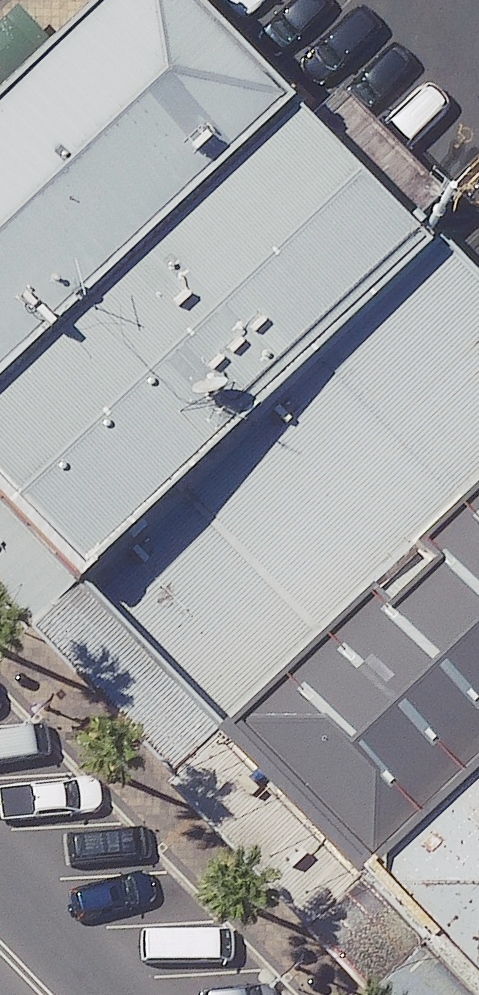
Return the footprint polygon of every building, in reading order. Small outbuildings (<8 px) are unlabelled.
[(291,112),(183,0),(101,0),(51,48),(0,97),(0,389),(291,112)] [(14,10),(0,24),(0,97),(51,48),(14,10)] [(424,250),(291,112),(0,389),(0,505),(74,582),(424,250)] [(222,735),(478,489),(478,274),(439,232),(424,250),(74,582),(222,735)] [(363,882),(478,774),(478,489),(222,735),(363,882)] [(363,882),(222,735),(74,582),(0,505),(0,609),(371,994),(471,994),(363,882)] [(471,994),(478,994),(478,774),(363,882),(471,994)]
